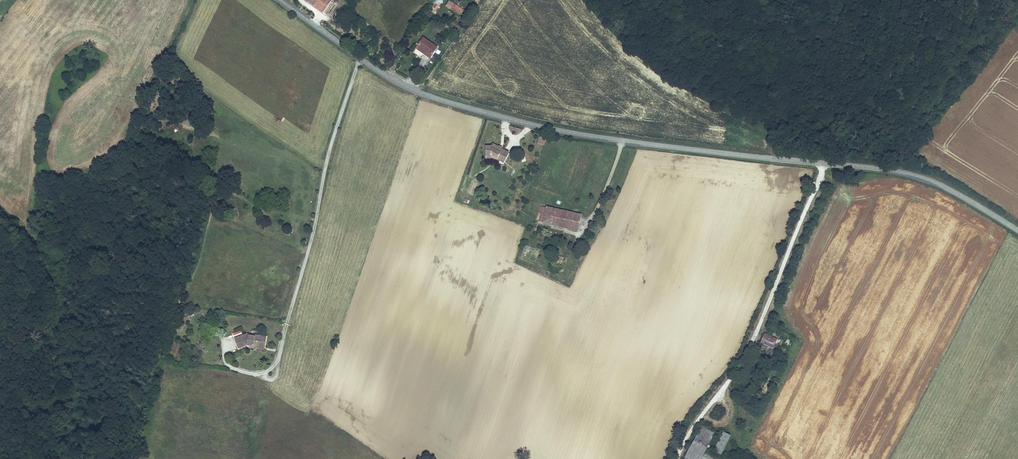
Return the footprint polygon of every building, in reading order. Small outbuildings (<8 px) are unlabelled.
[(327,13),(335,0),(308,0),(327,13)] [(443,0),(437,0),(431,11),(436,14),(443,0)] [(445,7),(460,16),(464,10),(449,1),(445,7)] [(423,37),(417,49),(425,53),(426,50),(434,53),(438,44),(423,37)] [(485,146),(486,154),(493,154),(498,156),(497,158),(504,161),(509,152),(499,147),(499,146),(492,143),(491,145),(485,146)] [(567,210),(543,205),(542,208),(540,208),(539,214),(541,214),(539,221),(563,226),(567,210)] [(563,226),(578,230),(582,213),(567,210),(563,226)] [(265,347),(267,339),(260,338),(261,335),(254,333),(254,336),(249,335),(249,333),(247,333),(234,337),(238,346),(245,344),(249,344),(265,347)] [(771,346),(767,354),(779,360),(783,351),(771,346)] [(722,444),(709,438),(698,458),(714,458),(722,444)] [(724,458),(734,458),(739,449),(731,445),(724,458)]
